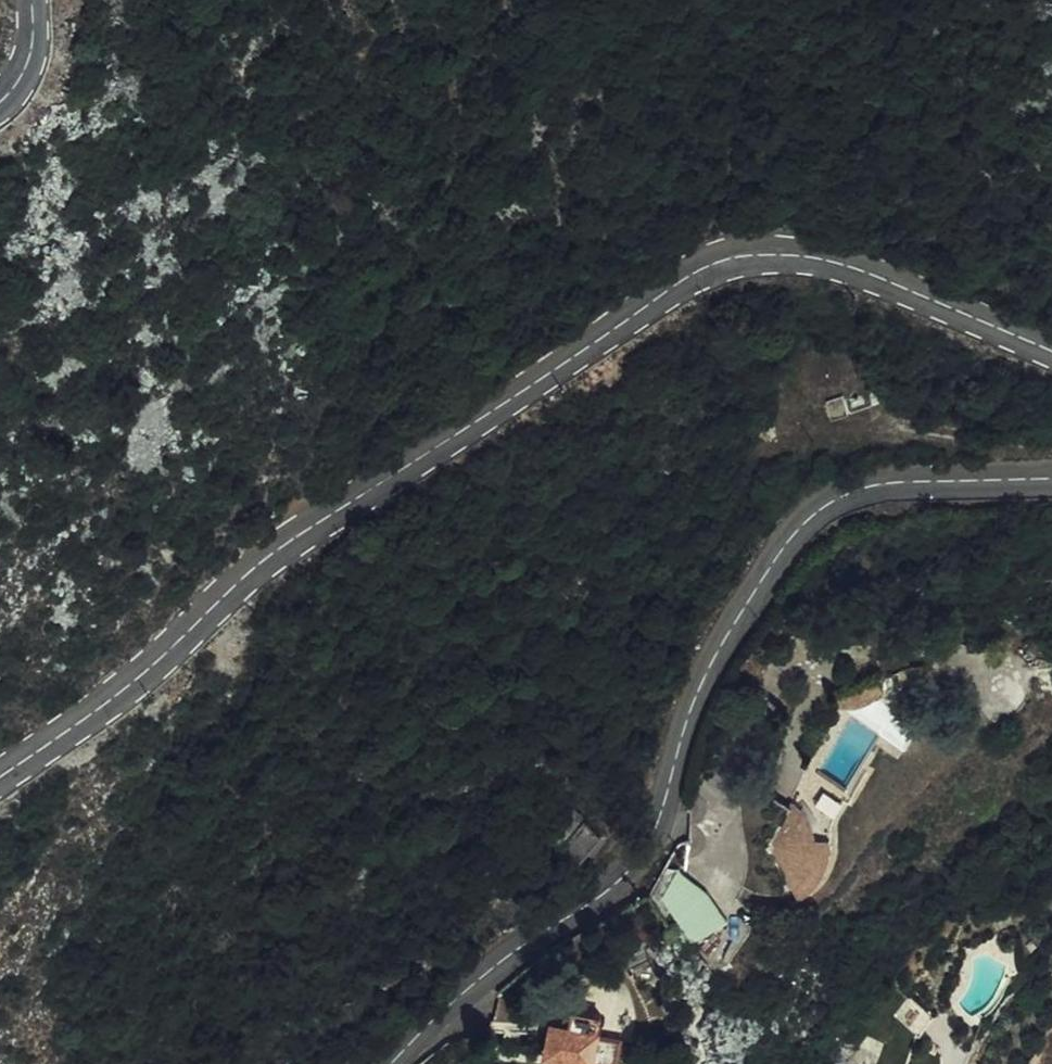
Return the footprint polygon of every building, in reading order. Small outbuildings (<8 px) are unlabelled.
[(817,888),(840,839),(824,825),(815,817),(789,850),(784,846),(755,881),(788,933),(794,928),(799,923),(804,917),(808,911),(812,904),(814,897),(816,889),(817,888)] [(558,1025),(552,1057),(598,1063),(622,1063),(626,1043),(604,1039),(606,1020),(579,1014),(577,1028),(558,1025)] [(894,1040),(923,1052),(933,1030),(904,1017),(894,1040)]
